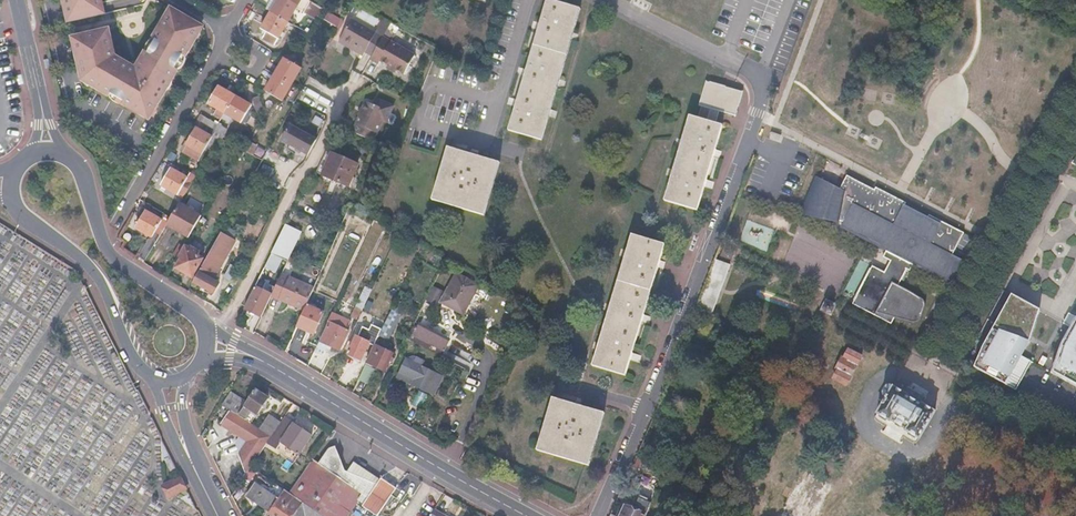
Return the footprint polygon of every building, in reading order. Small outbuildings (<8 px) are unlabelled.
[(69,21),(105,13),(102,0),(64,0),(69,21)] [(273,12),(288,21),(298,4),(304,8),(309,0),(280,0),(273,12)] [(551,0),(547,0),(508,130),(541,140),(580,9),(551,0)] [(83,82),(90,84),(90,86),(110,96),(109,97),(123,105),(124,104),(149,119),(179,69),(176,68),(184,55),(186,56),(195,41),(192,39),(200,25),(171,8),(154,38),(156,39),(149,52),(147,50),(143,57),(144,61),(137,71),(116,59),(115,60),(112,59),(109,46),(113,45),(109,28),(73,37),(83,82)] [(288,21),(273,12),(263,29),(267,32),(278,38),(288,21)] [(374,33),(350,20),(340,38),(353,46),(352,49),(362,55),(364,51),(371,55),(381,37),(389,23),(382,19),(374,33)] [(267,32),(264,38),(275,45),(278,38),(267,32)] [(412,55),(381,37),(369,59),(377,63),(379,61),(402,74),(412,55)] [(302,67),(284,57),(274,74),(291,84),(302,67)] [(291,84),(274,74),(265,90),(281,100),(291,84)] [(699,118),(690,116),(665,201),(698,211),(723,126),(715,123),(719,110),(736,115),(743,91),(707,80),(700,104),(702,105),(699,118)] [(235,96),(218,86),(208,102),(225,112),(235,96)] [(251,105),(235,96),(225,112),(222,118),(228,122),(232,116),(245,124),(252,113),(248,110),(251,105)] [(259,96),(252,98),(257,113),(264,110),(259,96)] [(385,110),(364,100),(350,132),(371,141),(385,110)] [(203,117),(200,123),(214,130),(218,124),(203,117)] [(197,127),(195,127),(184,144),(202,154),(206,147),(216,131),(214,130),(200,123),(197,127)] [(224,128),(218,124),(214,130),(216,131),(221,134),(224,128)] [(315,140),(288,126),(280,140),(307,155),(315,140)] [(221,134),(216,131),(206,147),(211,150),(216,142),(219,137),(221,134)] [(219,137),(216,142),(237,153),(240,148),(219,137)] [(499,163),(447,147),(431,200),(484,215),(499,163)] [(357,164),(331,153),(322,174),(347,186),(357,164)] [(187,178),(172,169),(161,186),(182,199),(196,175),(191,172),(187,178)] [(962,267),(950,260),(964,233),(929,215),(928,218),(905,206),(906,203),(876,187),(875,190),(847,176),(840,189),(815,176),(800,212),(844,222),(842,226),(887,250),(883,257),(891,261),(885,272),(873,266),(853,304),(892,324),(895,318),(911,322),(915,322),(920,320),(921,320),(923,314),(926,306),(926,303),(925,301),(922,299),(909,291),(899,285),(907,269),(910,271),(914,263),(953,284),(962,267)] [(200,216),(179,203),(170,218),(166,224),(188,238),(200,216)] [(162,221),(145,211),(135,228),(149,237),(139,256),(145,260),(166,226),(161,223),(162,221)] [(281,236),(279,235),(271,253),(282,259),(287,261),(300,232),(286,225),(281,236)] [(234,239),(220,232),(192,282),(212,293),(218,283),(212,279),(234,239)] [(666,245),(632,235),(593,366),(626,376),(666,245)] [(183,245),(177,257),(181,259),(176,267),(175,269),(191,277),(193,276),(202,260),(197,257),(199,253),(189,247),(188,248),(183,245)] [(282,259),(271,253),(263,270),(267,272),(268,270),(275,273),(282,259)] [(181,259),(177,257),(172,264),(176,267),(181,259)] [(730,266),(715,260),(698,309),(713,314),(730,266)] [(280,275),(274,287),(271,295),(270,297),(303,311),(312,290),(280,275)] [(477,287),(456,275),(442,301),(463,313),(477,287)] [(274,287),(264,282),(260,290),(271,295),(274,287)] [(260,290),(254,287),(244,309),(261,317),(270,297),(271,295),(260,290)] [(370,290),(363,287),(357,300),(364,303),(370,290)] [(431,288),(427,302),(439,305),(442,291),(431,288)] [(364,306),(365,306),(361,314),(367,317),(370,310),(369,309),(375,296),(370,294),(364,306)] [(1029,341),(1039,309),(1011,294),(983,345),(974,367),(1016,390),(1031,362),(1021,356),(1029,341)] [(835,304),(826,299),(821,310),(830,315),(835,304)] [(364,303),(357,300),(349,317),(355,321),(364,303)] [(322,312),(307,305),(298,327),(313,334),(322,312)] [(398,315),(393,312),(382,333),(388,336),(398,315)] [(1069,312),(1063,322),(1070,326),(1061,343),(1051,373),(1075,387),(1075,316),(1069,312)] [(326,322),(329,324),(320,342),(318,341),(313,352),(322,357),(327,345),(340,351),(348,332),(344,330),(348,321),(330,313),(326,322)] [(367,317),(361,314),(354,329),(359,332),(367,317)] [(409,333),(406,339),(441,357),(448,342),(419,326),(414,336),(409,333)] [(369,344),(356,338),(348,355),(361,361),(369,344)] [(379,348),(374,346),(366,364),(371,366),(379,348)] [(392,354),(379,348),(371,366),(383,372),(392,354)] [(845,357),(843,356),(836,370),(838,370),(833,378),(848,385),(852,377),(850,376),(850,374),(856,363),(858,364),(861,357),(862,355),(849,349),(845,357)] [(858,364),(856,363),(850,374),(858,377),(866,359),(861,357),(858,364)] [(414,364),(406,360),(397,378),(432,396),(442,377),(422,367),(424,362),(416,358),(414,364)] [(886,397),(875,416),(874,417),(874,419),(876,421),(912,441),(914,442),(916,442),(917,441),(936,411),(923,403),(926,397),(909,387),(906,393),(892,385),(890,384),(888,385),(886,385),(883,392),(884,395),(886,397)] [(266,397),(254,389),(246,402),(237,415),(239,416),(245,420),(251,410),(256,414),(266,397)] [(246,402),(230,392),(221,405),(237,415),(246,402)] [(606,412),(553,397),(537,451),(589,466),(606,412)] [(279,422),(268,415),(259,429),(270,436),(279,422)] [(230,431),(240,437),(247,442),(240,453),(247,471),(251,466),(264,445),(270,436),(259,429),(245,420),(239,416),(230,431)] [(282,417),(279,422),(270,436),(264,445),(274,451),(278,444),(297,457),(311,434),(293,422),(292,423),(282,417)] [(240,437),(236,443),(240,453),(247,442),(240,437)] [(171,456),(163,438),(162,461),(166,459),(171,456)] [(313,459),(288,493),(302,502),(322,515),(348,515),(359,498),(364,502),(362,506),(377,515),(379,513),(397,489),(382,478),(381,480),(355,461),(348,471),(345,470),(346,469),(334,446),(327,451),(319,463),(313,459)] [(174,461),(168,464),(171,470),(176,467),(174,461)] [(180,475),(162,484),(168,496),(186,488),(180,475)] [(255,500),(270,510),(268,513),(272,515),(293,515),(302,502),(288,493),(284,489),(278,499),(276,498),(276,499),(254,484),(245,497),(254,502),(255,500)] [(189,494),(179,498),(194,509),(196,509),(189,494)] [(626,505),(621,515),(645,515),(651,502),(639,496),(634,508),(626,505)] [(302,502),(293,515),(322,515),(302,502)]
